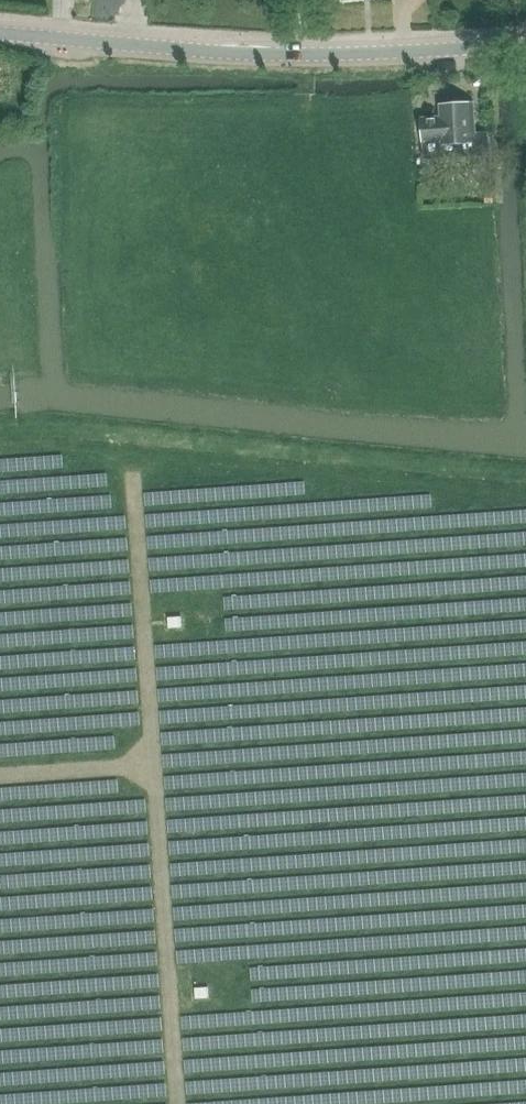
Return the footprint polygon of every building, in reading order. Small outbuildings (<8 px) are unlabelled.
[(440,105),(441,117),(422,118),(424,143),(443,142),(443,144),(467,143),(468,148),(489,147),(488,133),(472,134),(470,103),(440,105)]
